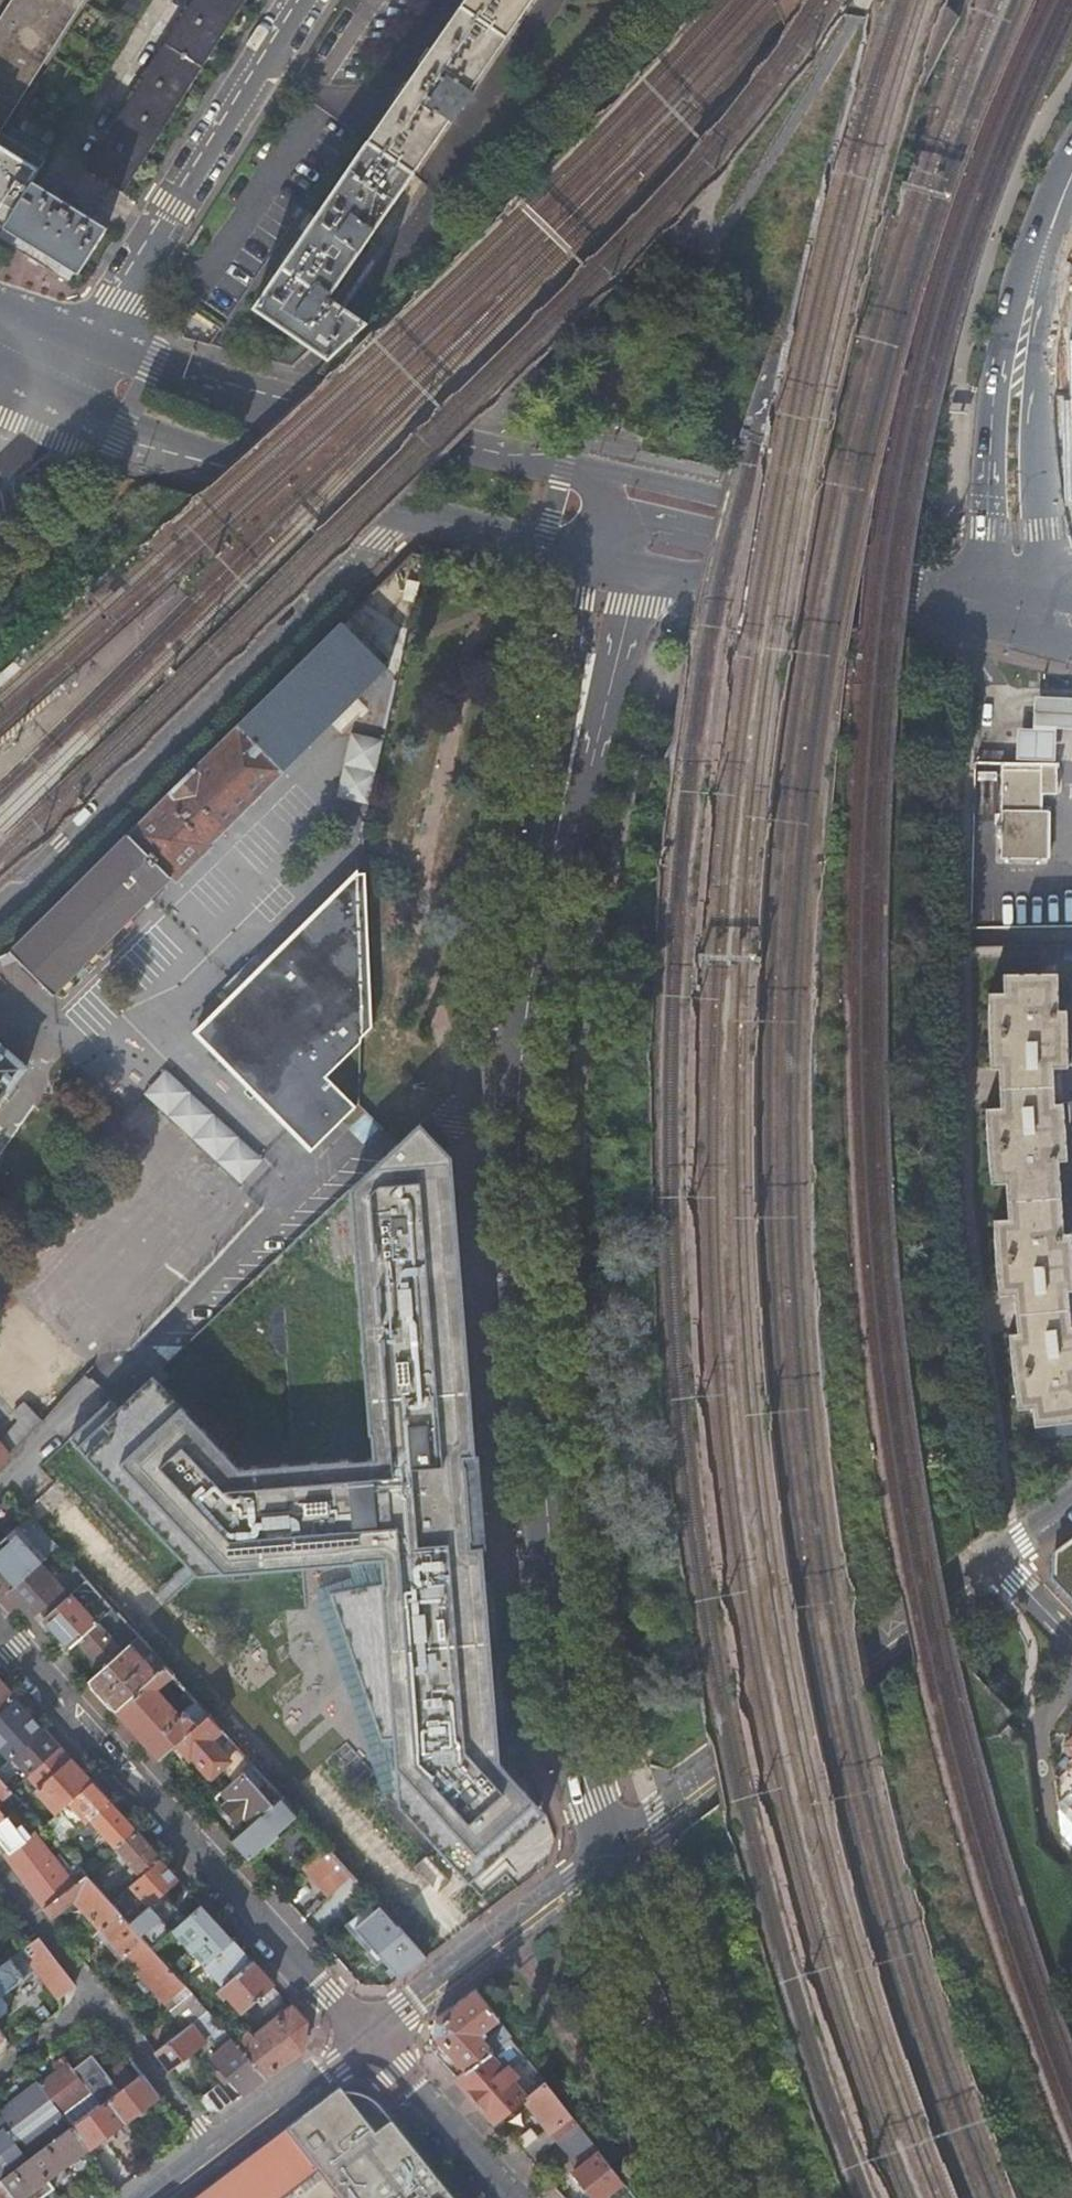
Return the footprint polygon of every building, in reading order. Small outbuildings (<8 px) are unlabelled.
[(45,162),(1,134),(85,0),(14,0),(0,23),(0,204),(13,212),(14,213),(45,162)] [(85,171),(123,195),(132,181),(150,152),(170,121),(186,92),(211,56),(229,25),(244,0),(193,0),(85,171)] [(413,73),(365,143),(411,178),(449,122),(453,125),(473,96),(469,93),(533,0),(464,0),(413,73)] [(308,226),(285,259),(252,307),(287,332),(327,360),(364,324),(327,296),(329,293),(330,294),(333,291),(411,178),(365,143),(308,226)] [(38,252),(78,277),(108,230),(34,183),(5,230),(38,252)] [(6,221),(13,212),(0,204),(0,217),(6,221)] [(417,602),(421,580),(407,577),(403,599),(417,602)] [(92,872),(6,951),(51,996),(172,878),(177,883),(212,848),(211,846),(387,670),(342,625),(92,872)] [(1019,724),(1018,742),(1018,755),(1056,756),(1057,744),(1058,725),(1071,726),(1071,693),(1037,692),(1036,716),(1035,724),(1019,724)] [(336,797),(366,802),(377,737),(347,732),(336,797)] [(1060,792),(1061,765),(1005,764),(1004,824),(998,823),(998,833),(1003,833),(1003,857),(1049,858),(1050,809),(1046,809),(1046,792),(1060,792)] [(362,1039),(373,1028),(242,906),(221,928),(220,927),(193,956),(222,983),(326,1079),(328,1076),(362,1039)] [(1004,988),(989,989),(994,1066),(1001,1065),(1004,1103),(989,1104),(994,1179),(1008,1179),(1011,1213),(996,1214),(1000,1289),(1016,1288),(1018,1325),(1011,1326),(1014,1396),(1029,1395),(1030,1413),(1071,1410),(1071,1296),(1071,1281),(1071,1224),(1067,1225),(1063,1152),(1071,1152),(1068,1112),(1067,1096),(1067,1094),(1059,1095),(1057,1066),(1071,1065),(1071,1063),(1070,1047),(1068,1008),(1060,1008),(1058,969),(1003,972),(1004,988)] [(326,1079),(222,983),(193,1015),(296,1111),(306,1100),(326,1079)] [(26,1071),(0,1048),(0,1101),(26,1071)] [(167,1068),(143,1091),(237,1185),(261,1162),(167,1068)] [(348,1095),(328,1076),(326,1079),(306,1100),(326,1119),(348,1095)] [(89,1120),(81,1121),(76,1127),(77,1136),(83,1141),(91,1140),(96,1134),(95,1126),(89,1120)] [(452,1159),(419,1125),(398,1145),(352,1190),(372,1459),(238,1468),(153,1377),(119,1409),(110,1401),(70,1439),(197,1576),(379,1562),(381,1584),(331,1595),(382,1740),(392,1738),(399,1807),(468,1883),(529,1830),(545,1816),(498,1764),(481,1547),(470,1548),(466,1501),(462,1459),(476,1456),(452,1159)] [(44,1423),(25,1405),(14,1416),(20,1422),(0,1443),(0,1452),(9,1462),(44,1423)] [(9,1462),(0,1452),(0,1471),(9,1462)] [(37,1551),(49,1540),(29,1518),(17,1529),(37,1551)] [(39,1565),(44,1560),(37,1551),(17,1529),(0,1544),(0,1570),(1,1571),(14,1586),(39,1565)] [(1051,1552),(1051,1577),(1071,1600),(1071,1536),(1051,1552)] [(43,1619),(86,1581),(76,1570),(58,1586),(39,1565),(14,1586),(13,1587),(7,1592),(21,1608),(24,1606),(28,1610),(32,1615),(36,1612),(43,1619)] [(111,1612),(113,1610),(86,1581),(43,1619),(56,1634),(69,1649),(78,1641),(96,1626),(111,1612)] [(90,1655),(102,1669),(120,1653),(128,1646),(137,1638),(117,1615),(113,1610),(111,1612),(96,1626),(78,1641),(90,1655)] [(115,1712),(163,1667),(152,1654),(142,1663),(128,1646),(120,1653),(102,1669),(88,1682),(107,1703),(115,1712)] [(171,1750),(209,1717),(203,1710),(191,1720),(184,1712),(179,1716),(156,1690),(172,1676),(163,1667),(115,1712),(137,1736),(159,1761),(171,1750)] [(15,1700),(0,1683),(0,1713),(15,1700)] [(43,1731),(29,1716),(15,1700),(0,1713),(0,1750),(10,1760),(43,1731)] [(252,1765),(209,1717),(171,1750),(183,1764),(188,1760),(192,1756),(211,1777),(222,1768),(234,1782),(243,1774),(252,1765)] [(27,1775),(59,1748),(46,1735),(43,1731),(10,1760),(0,1769),(0,1778),(3,1782),(20,1767),(27,1775)] [(67,1804),(90,1783),(64,1755),(59,1748),(27,1775),(39,1788),(36,1790),(56,1813),(58,1811),(67,1804)] [(1056,1781),(1058,1803),(1071,1791),(1071,1766),(1056,1781)] [(272,1806),(243,1774),(234,1782),(215,1798),(230,1815),(244,1831),(272,1806)] [(11,1791),(11,1790),(3,1782),(0,1778),(0,1800),(11,1791)] [(67,1804),(84,1823),(108,1803),(94,1788),(90,1783),(67,1804)] [(1071,1845),(1071,1791),(1058,1803),(1061,1834),(1071,1845)] [(248,1859),(297,1815),(282,1798),(272,1806),(244,1831),(232,1842),(240,1851),(248,1859)] [(98,1829),(116,1849),(117,1848),(134,1832),(120,1817),(108,1803),(84,1823),(76,1831),(86,1841),(98,1829)] [(58,1811),(76,1831),(84,1823),(67,1804),(58,1811)] [(44,1908),(87,1876),(82,1870),(70,1878),(44,1846),(17,1815),(9,1821),(6,1816),(0,1821),(0,1841),(9,1853),(4,1856),(24,1882),(44,1908)] [(134,1832),(117,1848),(142,1876),(159,1860),(146,1845),(134,1832)] [(328,1897),(352,1875),(326,1846),(302,1868),(315,1882),(328,1897)] [(163,1865),(159,1860),(142,1876),(130,1886),(149,1907),(163,1894),(178,1881),(163,1865)] [(87,1876),(44,1908),(51,1918),(59,1911),(67,1906),(76,1900),(83,1908),(91,1919),(93,1917),(112,1940),(126,1957),(146,1942),(130,1924),(112,1904),(111,1902),(87,1876)] [(148,1944),(152,1949),(166,1936),(171,1931),(164,1922),(159,1917),(173,1906),(163,1894),(149,1907),(136,1918),(154,1939),(148,1944)] [(76,1900),(67,1906),(68,1909),(72,1911),(75,1911),(79,1911),(81,1910),(83,1908),(76,1900)] [(214,1920),(200,1905),(171,1931),(166,1936),(178,1948),(175,1951),(193,1971),(224,1942),(216,1933),(209,1925),(214,1920)] [(398,1978),(426,1957),(379,1906),(354,1928),(375,1952),(398,1978)] [(39,1937),(0,1967),(0,2017),(1,2016),(6,2012),(7,2003),(2,1997),(25,1978),(21,1972),(31,1964),(58,1999),(60,1998),(76,1985),(39,1937)] [(204,1967),(222,1987),(223,1988),(248,1966),(242,1960),(246,1956),(232,1941),(204,1967)] [(148,1944),(146,1942),(126,1957),(124,1958),(144,1982),(164,2005),(166,2004),(186,2028),(208,2012),(202,2004),(184,1984),(152,1949),(148,1944)] [(248,1966),(251,1962),(248,1959),(246,1956),(242,1960),(248,1966)] [(242,2013),(273,1986),(262,1974),(251,1962),(248,1966),(223,1988),(222,1987),(217,1991),(222,1998),(226,1994),(242,2013)] [(484,2030),(496,2020),(474,1991),(453,2006),(433,2022),(433,2039),(464,2073),(489,2054),(492,2051),(483,2039),(484,2037),(485,2033),(484,2030)] [(306,2023),(291,2007),(253,2036),(250,2033),(235,2044),(265,2078),(302,2050),(306,2023)] [(239,2098),(265,2078),(235,2044),(231,2039),(232,2038),(224,2029),(208,2012),(186,2028),(154,2052),(168,2070),(174,2066),(191,2052),(215,2034),(225,2046),(212,2056),(222,2069),(218,2073),(239,2098)] [(498,2047),(510,2037),(502,2027),(489,2037),(498,2047)] [(483,2039),(492,2051),(498,2047),(489,2037),(484,2030),(485,2033),(484,2037),(483,2039)] [(517,2079),(532,2066),(510,2037),(498,2047),(492,2051),(489,2054),(503,2071),(508,2068),(517,2079)] [(197,2060),(191,2052),(174,2066),(180,2074),(187,2068),(197,2060)] [(476,2101),(496,2124),(525,2100),(526,2099),(512,2082),(517,2079),(508,2068),(503,2071),(489,2054),(464,2073),(457,2079),(476,2101)] [(59,2071),(40,2085),(61,2114),(91,2091),(78,2074),(65,2057),(60,2061),(55,2065),(59,2071)] [(102,2105),(107,2101),(133,2081),(121,2066),(107,2077),(95,2061),(87,2068),(78,2074),(91,2091),(102,2105)] [(526,2099),(546,2083),(532,2066),(517,2079),(512,2082),(526,2099)] [(107,2101),(124,2123),(159,2096),(142,2075),(133,2081),(107,2101)] [(562,2135),(577,2123),(546,2083),(526,2099),(525,2100),(536,2115),(547,2129),(521,2151),(531,2162),(542,2152),(557,2140),(562,2135)] [(1,2181),(72,2128),(61,2114),(40,2085),(40,2084),(17,2101),(0,2114),(0,2123),(6,2132),(0,2136),(0,2180),(1,2181)] [(219,2113),(233,2103),(219,2085),(200,2099),(207,2108),(208,2111),(219,2113)] [(382,2112),(381,2111),(379,2110),(377,2108),(373,2106),(369,2103),(364,2101),(359,2100),(355,2099),(352,2098),(349,2098),(345,2098),(341,2092),(286,2134),(303,2156),(306,2160),(318,2175),(335,2197),(451,2197),(382,2112)] [(89,2149),(124,2123),(107,2101),(102,2105),(73,2127),(89,2149)] [(572,2149),(588,2137),(577,2123),(562,2135),(572,2149)] [(89,2149),(73,2127),(72,2128),(1,2181),(13,2197),(41,2197),(53,2189),(48,2181),(89,2149)] [(318,2175),(306,2160),(303,2156),(286,2134),(238,2171),(259,2197),(287,2197),(318,2175)] [(582,2148),(590,2141),(588,2137),(572,2149),(575,2153),(582,2148)] [(557,2140),(542,2152),(548,2159),(562,2146),(557,2140)] [(603,2197),(622,2181),(590,2141),(582,2148),(590,2158),(579,2167),(590,2181),(603,2197)] [(531,2162),(537,2169),(548,2159),(542,2152),(531,2162)] [(238,2171),(202,2197),(259,2197),(238,2171)] [(1,2181),(0,2180),(0,2197),(13,2197),(1,2181)]
